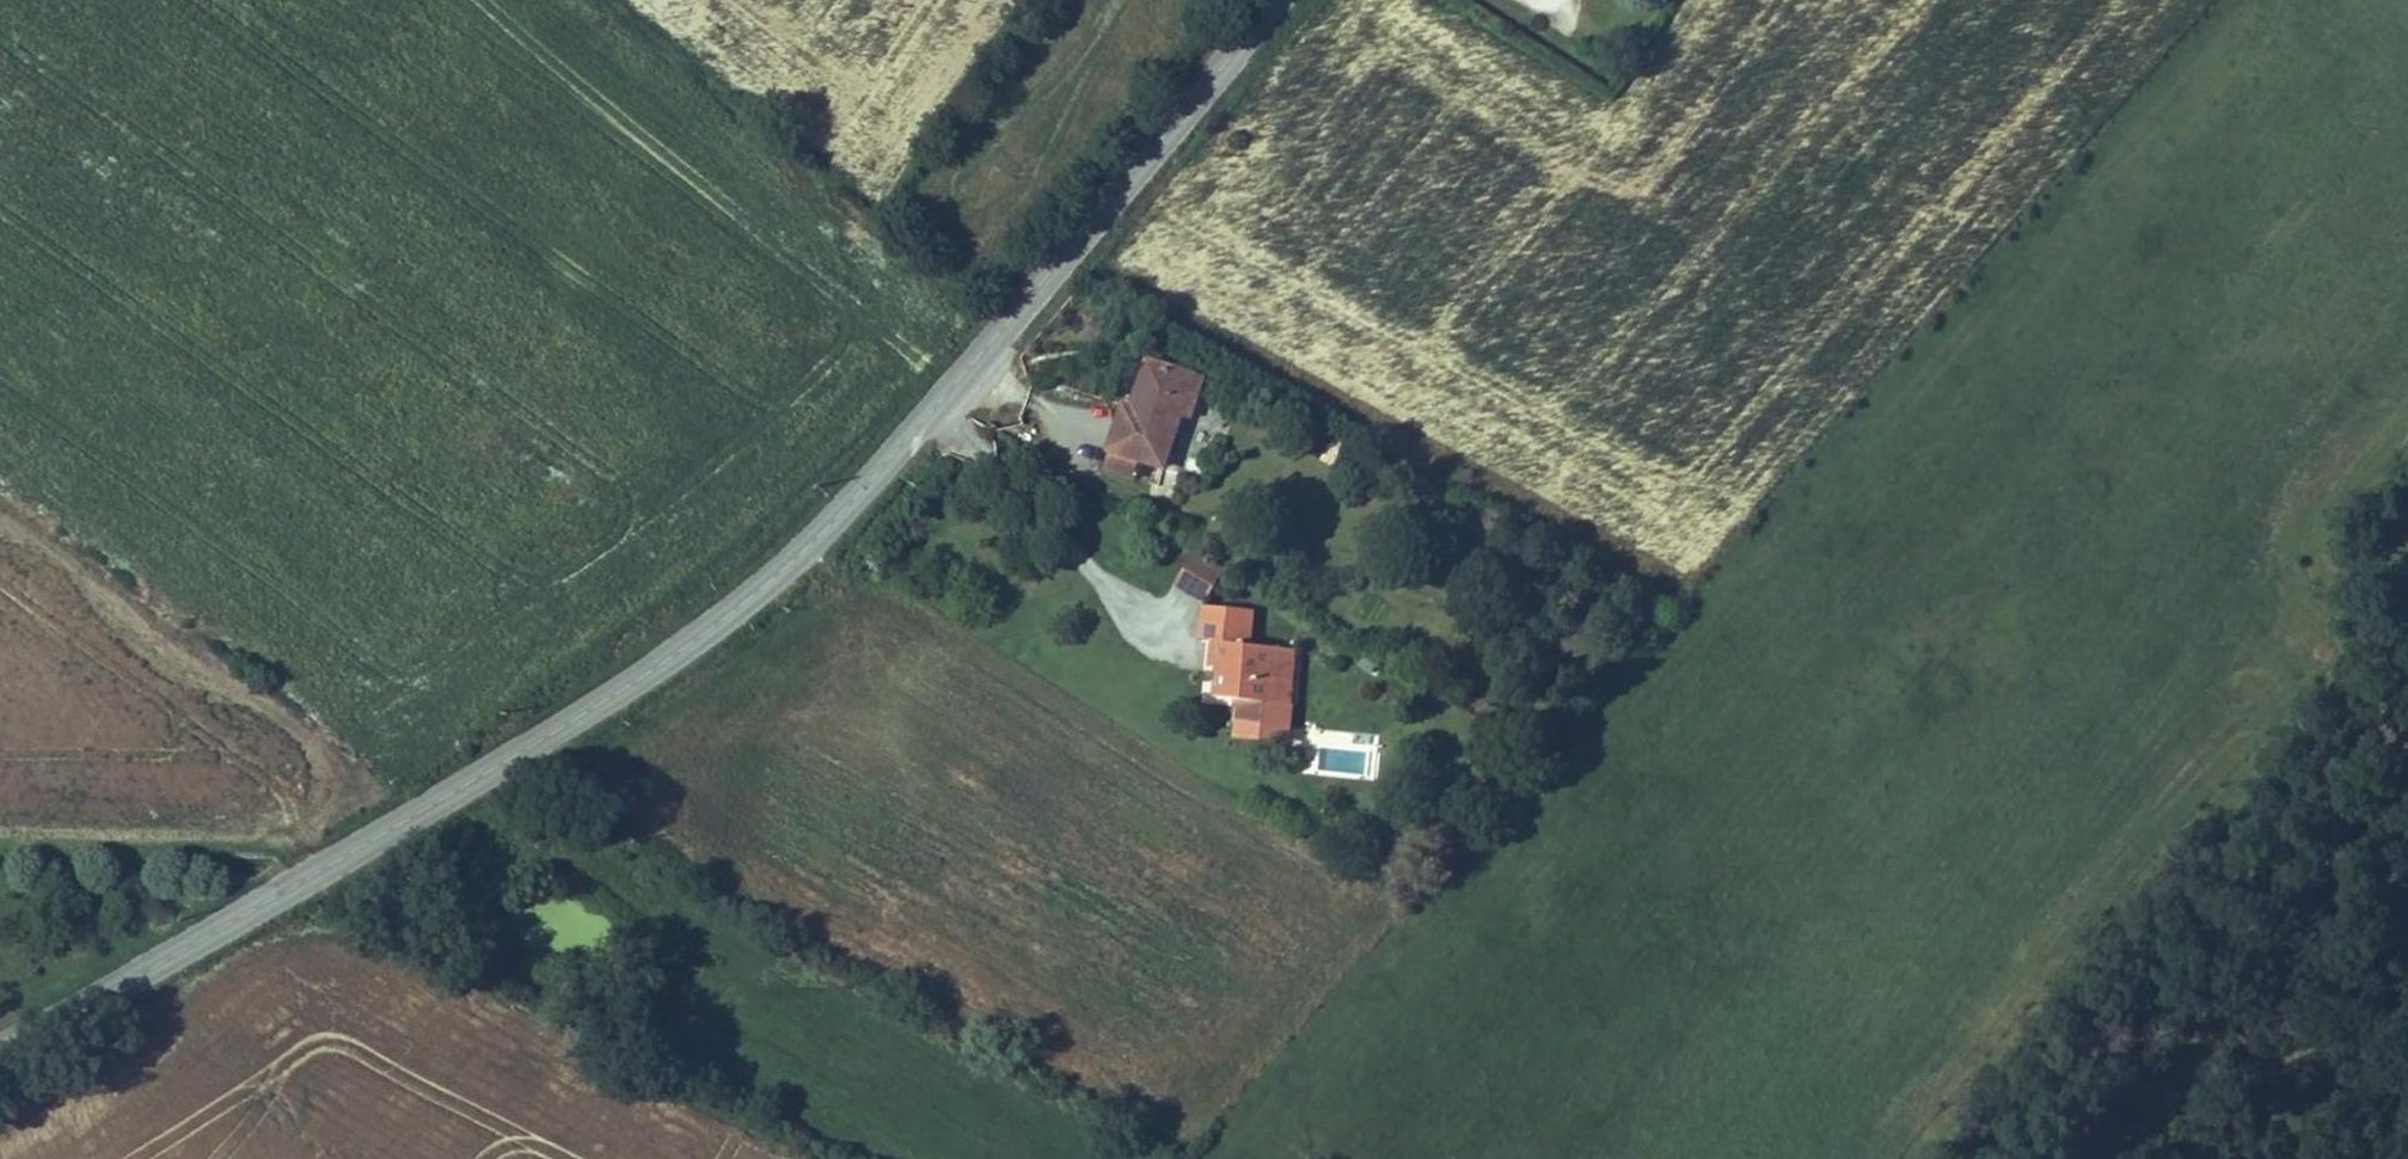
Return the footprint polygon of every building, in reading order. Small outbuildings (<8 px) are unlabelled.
[(1155,451),(1173,397),(1188,353),(1141,339),(1130,376),(1133,378),(1129,390),(1114,386),(1099,431),(1128,441),(1155,451)] [(1203,357),(1188,353),(1173,397),(1188,402),(1203,357)] [(1099,431),(1094,448),(1122,458),(1128,441),(1099,431)] [(1212,551),(1181,534),(1164,566),(1195,583),(1212,551)] [(1247,597),(1193,588),(1187,627),(1202,629),(1198,653),(1208,655),(1204,677),(1230,681),(1226,710),(1273,717),(1274,717),(1279,688),(1266,686),(1274,633),(1243,628),(1247,597)] [(1287,635),(1274,633),(1266,686),(1279,688),(1287,635)] [(1273,729),(1274,717),(1273,717),(1226,710),(1224,721),(1273,729)]
